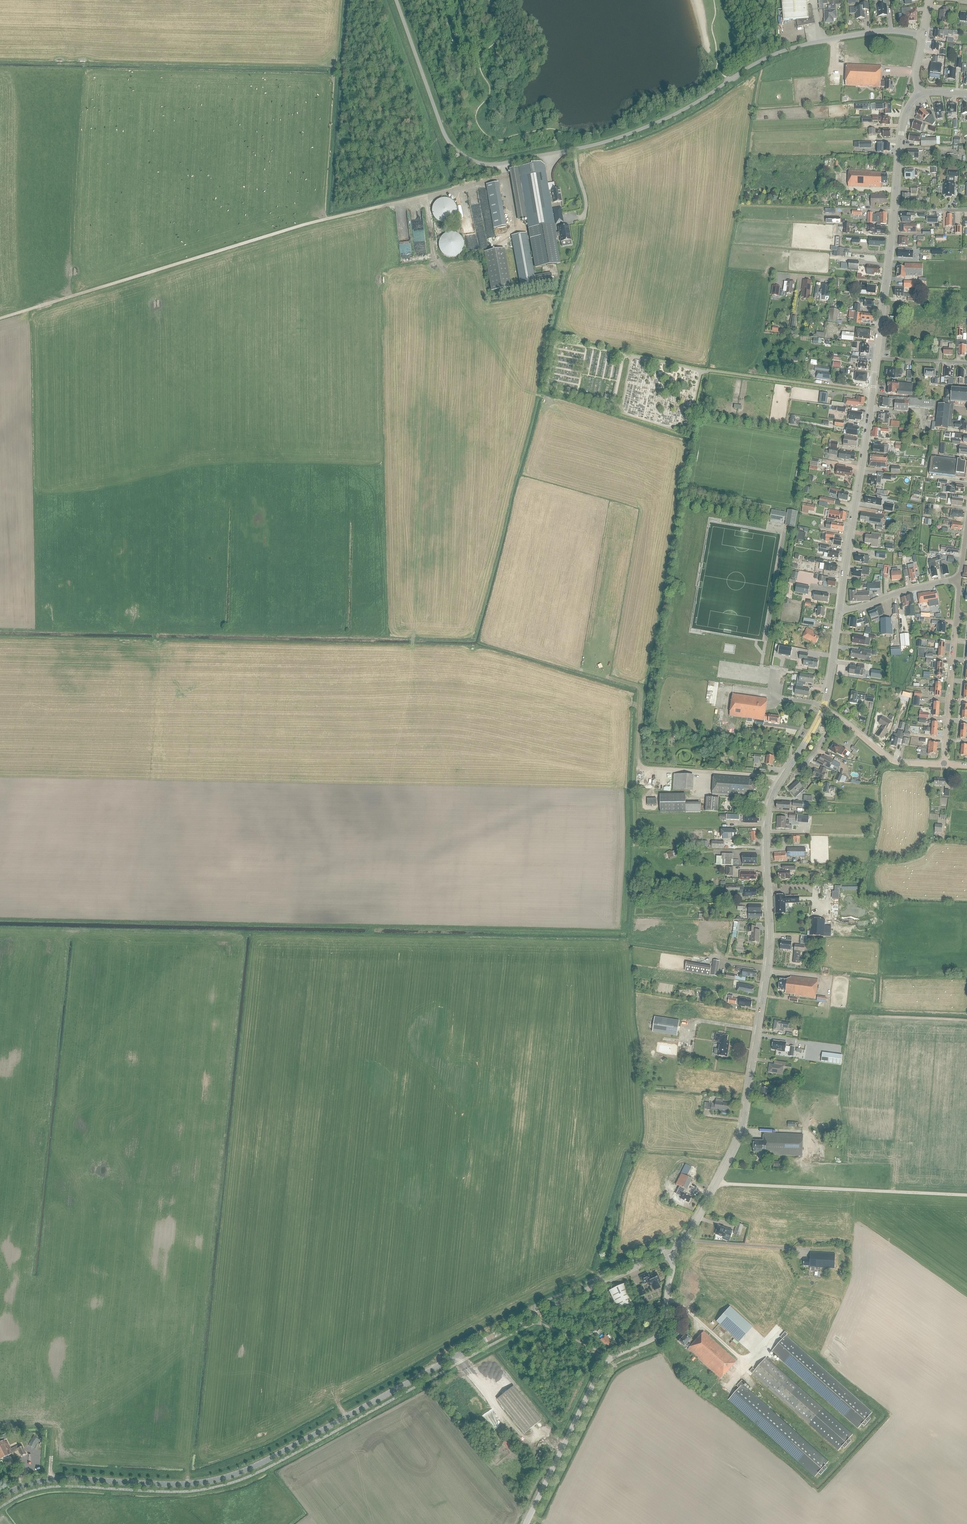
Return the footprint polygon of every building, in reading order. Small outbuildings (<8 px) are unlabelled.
[(808,10),(808,6),(807,0),(782,0),(783,21),(796,20),(798,27),(812,24),(811,18),(814,18),(812,10),(808,10)] [(889,0),(887,0),(883,0),(883,5),(878,6),(878,9),(879,16),(887,15),(886,6),(889,6),(889,0)] [(856,12),(856,19),(864,18),(864,10),(869,10),(868,3),(860,4),(860,7),(855,8),(856,8),(854,8),(854,13),(856,12)] [(911,12),(911,8),(901,9),(902,14),(899,14),(899,18),(902,18),(907,18),(907,21),(917,21),(916,11),(911,12)] [(950,8),(943,8),(943,11),(940,11),(939,23),(947,24),(948,12),(949,12),(950,8)] [(837,18),(836,10),(824,11),(825,23),(833,23),(833,18),(837,18)] [(959,32),(949,30),(944,30),(944,31),(941,31),(936,31),(935,38),(940,39),(940,35),(948,36),(948,35),(959,36),(959,32)] [(939,44),(934,44),(933,51),(938,52),(939,46),(942,47),(942,44),(939,44)] [(942,64),(936,64),(935,67),(931,67),(930,78),(940,79),(942,64)] [(887,82),(881,82),(881,66),(846,65),(845,86),(880,87),(886,87),(886,91),(892,91),(893,82),(887,82)] [(956,70),(948,69),(947,79),(955,80),(956,70)] [(891,114),(891,103),(885,103),(885,104),(875,104),(876,110),(885,109),(885,114),(891,114)] [(937,116),(937,118),(942,117),(941,115),(941,112),(944,112),(943,105),(943,104),(942,104),(935,105),(936,113),(937,116)] [(956,105),(949,104),(948,105),(948,112),(948,114),(952,115),(952,112),(956,113),(956,105)] [(930,109),(927,109),(925,111),(922,109),(920,110),(920,111),(918,114),(918,115),(915,118),(916,119),(932,126),(935,123),(930,109)] [(879,118),(879,117),(873,117),(873,121),(879,121),(879,122),(881,122),(881,125),(886,125),(890,125),(890,118),(879,118)] [(915,121),(912,129),(923,133),(924,130),(926,125),(915,121)] [(921,139),(921,142),(920,142),(921,136),(910,134),(909,141),(920,143),(921,143),(921,146),(937,146),(937,139),(921,139)] [(889,153),(890,144),(878,143),(877,153),(883,153),(883,152),(889,153)] [(908,159),(919,159),(919,151),(908,151),(908,159)] [(561,202),(559,189),(551,190),(551,191),(548,191),(544,165),(540,163),(531,164),(531,166),(509,169),(511,178),(513,177),(521,220),(527,219),(535,268),(560,263),(556,237),(560,236),(559,232),(555,233),(550,203),(553,203),(561,202)] [(881,184),(887,184),(888,175),(881,174),(881,173),(871,173),(871,171),(848,170),(848,186),(881,187),(881,184)] [(913,170),(909,170),(905,170),(905,179),(915,179),(915,176),(917,176),(917,172),(915,172),(915,170),(913,170)] [(958,178),(958,171),(948,171),(948,177),(946,182),(944,182),(944,195),(946,196),(946,197),(952,198),(952,196),(954,196),(955,177),(958,178)] [(506,226),(498,182),(486,185),(494,228),(506,226)] [(918,192),(918,188),(911,188),(911,192),(911,194),(908,194),(902,193),(902,201),(907,201),(906,202),(919,202),(919,197),(917,197),(917,192),(918,192)] [(885,194),(871,194),(871,206),(876,206),(876,205),(882,205),(882,204),(888,204),(888,197),(885,197),(885,194)] [(437,205),(433,207),(433,212),(436,221),(440,221),(448,218),(446,218),(456,215),(456,210),(452,199),(440,199),(437,200),(437,205)] [(555,223),(563,222),(561,207),(553,208),(555,223)] [(876,215),(873,215),(873,213),(868,213),(868,223),(872,223),(877,223),(877,225),(881,225),(881,224),(886,224),(887,213),(881,213),(876,213),(876,215)] [(915,214),(901,213),(901,218),(902,219),(902,222),(910,223),(911,216),(915,217),(915,214)] [(946,218),(946,227),(955,227),(955,215),(947,215),(947,218),(946,218)] [(901,225),(901,233),(906,233),(906,232),(917,232),(917,224),(907,224),(907,225),(901,225)] [(568,226),(558,227),(559,232),(560,236),(561,242),(571,240),(568,226)] [(876,226),(868,226),(867,233),(873,233),(873,235),(876,235),(876,234),(885,234),(886,227),(876,226)] [(445,259),(466,250),(457,230),(438,238),(442,247),(440,248),(445,259)] [(531,258),(527,233),(511,236),(520,287),(535,284),(531,258)] [(879,245),(884,246),(885,239),(869,238),(869,246),(879,246),(879,245)] [(899,245),(907,246),(908,238),(899,238),(899,245)] [(898,249),(897,258),(913,259),(913,250),(898,249)] [(510,289),(504,250),(484,253),(491,293),(510,289)] [(858,270),(859,262),(849,261),(848,269),(858,270)] [(923,265),(905,264),(905,267),(897,267),(897,278),(905,278),(905,276),(922,276),(923,265)] [(879,266),(867,265),(867,274),(874,275),(874,273),(880,274),(880,268),(879,268),(879,266)] [(811,281),(803,280),(801,297),(804,298),(804,299),(809,300),(811,281)] [(794,282),(787,281),(787,282),(784,282),(783,291),(787,292),(787,293),(791,294),(792,292),(793,292),(794,282)] [(868,283),(862,282),(861,290),(867,291),(867,293),(876,294),(876,289),(877,290),(877,287),(876,287),(876,286),(868,285),(868,283)] [(829,285),(822,284),(821,290),(820,295),(822,295),(822,296),(827,297),(827,295),(828,295),(829,285)] [(773,286),(772,296),(782,297),(782,290),(780,290),(780,287),(773,286)] [(904,289),(895,288),(895,289),(894,289),(894,292),(895,292),(895,296),(898,296),(898,298),(900,298),(900,297),(903,297),(910,298),(911,294),(904,294),(904,289)] [(865,299),(861,299),(860,303),(865,303),(864,307),(874,308),(875,300),(865,299)] [(836,322),(838,309),(830,308),(828,321),(836,322)] [(865,314),(861,314),(861,313),(856,313),(856,311),(850,311),(849,318),(854,319),(853,325),(860,326),(860,323),(862,323),(862,320),(864,320),(865,320),(872,321),(873,315),(865,314)] [(870,340),(870,339),(871,339),(871,337),(871,336),(871,330),(857,329),(856,338),(870,340)] [(841,340),(853,341),(854,333),(842,332),(841,340)] [(966,341),(957,341),(956,348),(959,348),(959,354),(960,354),(959,356),(964,356),(965,354),(966,354),(966,346),(966,341)] [(944,355),(952,355),(953,345),(949,344),(949,349),(944,348),(944,355)] [(860,354),(868,354),(869,346),(861,345),(860,354)] [(858,369),(867,370),(868,362),(858,361),(858,357),(851,356),(850,362),(857,363),(857,364),(858,365),(858,369)] [(829,368),(815,366),(815,371),(817,371),(816,378),(828,380),(828,379),(830,379),(830,374),(829,374),(829,368)] [(902,375),(902,374),(902,370),(895,369),(886,368),(885,377),(894,378),(898,378),(898,375),(902,375)] [(951,370),(945,369),(944,377),(945,377),(944,379),(948,380),(948,384),(953,385),(953,378),(950,378),(951,370)] [(932,384),(937,385),(938,379),(935,378),(935,370),(925,370),(924,377),(933,377),(932,384)] [(866,382),(867,376),(867,374),(856,372),(855,381),(866,382)] [(913,384),(889,382),(888,394),(909,395),(909,398),(917,398),(918,395),(912,394),(913,384)] [(951,388),(951,390),(946,390),(945,398),(943,398),(943,404),(945,404),(953,405),(954,402),(966,403),(966,389),(951,388)] [(820,396),(819,403),(827,404),(828,397),(820,396)] [(894,410),(908,412),(909,398),(889,396),(889,399),(880,398),(879,407),(889,408),(890,399),(895,400),(894,410)] [(865,398),(857,397),(856,400),(846,399),(846,404),(858,406),(858,405),(864,406),(865,398)] [(909,407),(934,409),(935,400),(909,398),(909,407)] [(938,404),(936,428),(948,429),(948,427),(960,428),(960,431),(966,432),(966,424),(966,422),(961,422),(961,424),(958,423),(958,421),(952,421),(953,405),(945,404),(943,404),(938,404)] [(863,413),(850,411),(849,420),(856,421),(856,420),(862,421),(863,413)] [(887,414),(884,413),(884,414),(879,414),(878,422),(882,422),(882,423),(889,424),(890,419),(887,419),(887,414)] [(847,434),(858,436),(859,427),(853,427),(854,425),(848,424),(847,434)] [(888,432),(889,429),(881,428),(881,429),(879,429),(879,428),(874,428),(873,431),(872,431),(871,437),(880,438),(881,431),(888,432)] [(963,439),(963,443),(966,443),(966,437),(964,436),(964,435),(955,433),(955,438),(963,439)] [(854,437),(845,436),(843,446),(851,447),(851,446),(856,447),(857,439),(853,438),(854,437)] [(831,440),(829,440),(828,447),(837,448),(838,443),(831,442),(831,440)] [(873,445),(873,452),(884,453),(888,454),(889,445),(884,445),(884,446),(873,445)] [(966,456),(966,448),(966,445),(960,445),(959,455),(966,456)] [(829,451),(829,453),(829,454),(838,456),(839,449),(826,447),(826,449),(830,449),(829,451)] [(849,459),(854,460),(855,454),(851,454),(851,453),(840,452),(839,459),(849,460),(849,459)] [(931,456),(929,474),(965,478),(966,466),(966,462),(964,462),(964,460),(931,456)] [(846,467),(837,465),(836,475),(844,476),(845,475),(852,477),(853,470),(846,468),(846,467)] [(882,477),(877,476),(877,477),(869,476),(868,484),(876,485),(876,484),(881,484),(882,477)] [(938,483),(937,488),(940,488),(941,484),(947,485),(947,481),(939,480),(938,483)] [(956,492),(964,493),(964,487),(956,486),(954,486),(954,487),(947,486),(946,493),(956,494),(956,492)] [(830,488),(829,493),(839,495),(839,499),(847,500),(847,499),(848,499),(848,498),(848,497),(848,494),(848,493),(847,493),(840,492),(840,490),(830,488)] [(958,496),(949,495),(948,499),(952,499),(951,505),(962,506),(963,499),(958,499),(958,496)] [(881,506),(882,499),(874,498),(866,496),(865,503),(881,506)] [(816,506),(803,504),(802,512),(808,514),(809,511),(815,512),(816,506)] [(925,515),(932,516),(934,505),(927,504),(925,515)] [(963,511),(952,509),(950,518),(954,518),(954,517),(959,518),(964,518),(964,512),(963,512),(963,511)] [(797,512),(788,510),(787,513),(785,513),(772,510),(770,520),(784,523),(784,520),(786,521),(785,525),(795,527),(797,512)] [(840,520),(845,521),(846,513),(841,512),(829,510),(828,518),(840,520)] [(884,516),(861,512),(860,520),(866,521),(865,522),(868,523),(877,525),(876,529),(882,530),(884,516)] [(827,520),(826,529),(830,530),(831,530),(843,532),(844,525),(833,523),(834,521),(827,520)] [(961,529),(962,529),(963,525),(961,525),(961,523),(944,521),(943,525),(951,526),(951,529),(960,530),(961,529)] [(796,539),(804,541),(806,532),(798,531),(796,539)] [(833,545),(841,546),(842,540),(834,538),(835,534),(826,533),(825,540),(833,542),(833,545)] [(881,535),(873,534),(872,536),(866,536),(865,543),(871,544),(871,547),(877,547),(879,538),(881,538),(881,535)] [(839,556),(840,556),(840,554),(839,554),(840,553),(836,552),(836,551),(829,550),(830,547),(821,545),(820,552),(829,554),(828,558),(835,559),(835,558),(839,559),(839,556)] [(954,553),(959,554),(959,549),(955,549),(956,548),(947,547),(939,546),(939,549),(946,550),(946,553),(953,554),(954,553)] [(864,556),(856,555),(855,561),(863,563),(863,564),(868,565),(869,556),(864,556)] [(947,566),(946,560),(941,561),(942,567),(943,575),(949,574),(947,566)] [(929,563),(932,578),(938,577),(936,569),(937,569),(935,562),(929,563)] [(918,572),(916,572),(914,564),(908,565),(910,577),(911,577),(912,582),(913,582),(915,582),(915,581),(916,581),(915,577),(919,576),(918,572)] [(867,572),(869,572),(870,568),(862,567),(862,571),(858,570),(858,571),(854,570),(853,576),(861,577),(861,574),(867,575),(867,572)] [(901,571),(898,571),(898,569),(894,569),(894,572),(891,572),(892,581),(898,580),(899,580),(902,580),(901,571)] [(829,577),(820,576),(819,581),(823,582),(824,582),(828,582),(827,585),(835,587),(836,580),(829,579),(829,577)] [(880,591),(880,582),(872,582),(872,583),(867,583),(867,591),(880,591)] [(795,592),(808,595),(809,587),(797,584),(795,592)] [(856,592),(856,590),(850,591),(850,602),(857,602),(870,601),(869,591),(856,592)] [(814,600),(828,602),(829,594),(815,592),(814,600)] [(931,592),(918,594),(919,604),(928,603),(929,607),(939,605),(937,592),(931,593),(931,592)] [(905,607),(906,617),(914,616),(914,605),(915,605),(912,595),(907,596),(908,597),(905,597),(904,597),(902,597),(902,598),(901,598),(903,607),(905,607)] [(872,621),(875,620),(879,618),(879,617),(883,615),(883,614),(885,614),(882,605),(875,608),(876,610),(869,613),(872,621)] [(825,609),(818,607),(818,610),(816,609),(815,614),(818,614),(817,616),(824,617),(824,616),(825,616),(825,614),(824,614),(825,609)] [(869,624),(867,616),(863,617),(864,619),(857,621),(857,620),(851,619),(849,628),(856,628),(856,624),(864,622),(865,625),(869,624)] [(892,629),(890,629),(890,619),(882,619),(882,635),(893,635),(892,629)] [(945,634),(945,625),(942,625),(943,621),(932,621),(931,624),(937,625),(936,633),(945,634)] [(812,641),(816,643),(819,637),(812,634),(813,632),(807,629),(803,637),(812,641)] [(910,646),(909,634),(900,634),(901,646),(910,646)] [(866,638),(854,635),(852,643),(864,645),(869,646),(871,639),(866,638)] [(944,650),(945,643),(939,643),(940,642),(936,642),(936,644),(939,644),(939,649),(939,650),(944,650)] [(779,646),(777,654),(791,657),(792,648),(779,646)] [(901,656),(901,648),(891,648),(891,656),(901,656)] [(939,650),(939,649),(935,648),(935,651),(939,651),(938,657),(944,657),(944,650),(939,650)] [(870,661),(871,654),(872,651),(865,649),(864,653),(852,650),(851,657),(866,660),(870,661)] [(808,654),(800,653),(799,659),(804,660),(803,666),(808,666),(808,667),(815,668),(815,667),(817,668),(818,661),(811,660),(811,659),(807,658),(808,654)] [(938,663),(938,662),(934,661),(934,662),(932,662),(932,668),(934,668),(937,668),(937,670),(943,670),(943,663),(938,663)] [(849,674),(863,676),(864,665),(858,664),(857,667),(850,666),(849,674)] [(942,677),(943,670),(937,670),(937,668),(934,668),(933,670),(937,671),(936,676),(942,677)] [(882,672),(872,670),(871,677),(881,679),(882,672)] [(798,675),(797,684),(805,685),(806,682),(812,683),(814,676),(800,674),(800,675),(798,675)] [(941,690),(941,683),(936,682),(933,681),(932,684),(936,684),(935,688),(935,689),(941,690)] [(803,685),(805,685),(797,684),(795,694),(808,696),(809,689),(803,688),(803,685)] [(935,689),(935,688),(930,688),(930,692),(935,693),(935,696),(940,697),(941,690),(935,689)] [(858,693),(852,692),(850,703),(856,704),(858,704),(859,704),(860,700),(865,700),(865,695),(863,695),(863,694),(858,693)] [(765,715),(767,699),(733,694),(730,716),(747,718),(752,719),(764,721),(764,720),(765,715)] [(939,710),(940,703),(934,702),(934,701),(931,701),(931,703),(934,704),(934,708),(934,709),(939,710)] [(938,717),(939,710),(934,709),(934,708),(927,708),(927,710),(929,710),(928,712),(933,713),(933,716),(938,717)] [(764,720),(764,721),(764,720),(768,720),(768,722),(779,724),(780,717),(769,715),(765,715),(764,720)] [(886,727),(887,728),(891,722),(883,717),(879,723),(883,726),(882,727),(878,733),(879,733),(877,736),(881,739),(882,737),(883,738),(888,731),(885,729),(886,727)] [(937,730),(938,723),(933,722),(933,721),(929,721),(929,723),(932,723),(932,728),(932,729),(937,730)] [(937,736),(937,730),(932,729),(932,728),(924,727),(924,731),(932,732),(931,736),(937,736)] [(903,731),(898,730),(897,734),(894,733),(893,737),(891,746),(896,747),(898,739),(901,740),(903,731)] [(841,747),(837,745),(835,743),(833,744),(831,747),(829,750),(836,754),(837,753),(839,755),(844,758),(844,757),(847,759),(849,757),(846,755),(848,751),(844,748),(841,746),(841,747)] [(774,756),(767,755),(766,764),(773,765),(774,756)] [(834,761),(824,755),(823,757),(821,756),(818,763),(823,766),(823,765),(829,769),(831,765),(835,767),(837,762),(834,761)] [(813,776),(823,779),(826,773),(825,773),(827,769),(821,767),(820,771),(815,769),(813,776)] [(673,790),(693,791),(694,775),(674,774),(673,790)] [(750,777),(714,775),(712,795),(740,797),(740,798),(738,798),(738,802),(741,802),(741,797),(744,797),(744,799),(749,799),(749,794),(754,794),(754,790),(756,790),(756,786),(755,785),(755,781),(750,781),(750,777)] [(805,789),(797,781),(789,789),(796,797),(805,789)] [(700,802),(686,803),(685,793),(660,794),(661,813),(701,812),(700,802)] [(719,798),(706,797),(705,811),(718,812),(719,798)] [(781,810),(789,811),(790,808),(790,803),(790,802),(780,801),(780,803),(777,802),(776,808),(781,809),(781,810)] [(757,822),(759,822),(759,814),(745,814),(744,823),(757,823),(757,822)] [(786,817),(778,817),(777,828),(789,829),(790,821),(786,821),(786,817)] [(935,832),(942,832),(943,825),(935,824),(935,832)] [(719,830),(719,840),(728,840),(728,838),(732,838),(732,831),(728,831),(728,830),(719,830)] [(787,857),(806,857),(806,848),(787,848),(787,857)] [(787,861),(786,852),(774,853),(775,860),(777,860),(777,861),(779,861),(787,861)] [(722,856),(722,865),(733,865),(733,853),(722,853),(722,856)] [(757,854),(743,854),(743,864),(749,864),(757,864),(757,854)] [(795,866),(782,866),(782,869),(785,869),(785,871),(778,871),(778,877),(782,877),(782,878),(784,878),(784,879),(790,879),(790,871),(796,871),(795,866)] [(751,879),(757,879),(757,873),(755,873),(755,871),(740,871),(739,880),(751,880),(751,879)] [(744,889),(744,886),(740,886),(726,887),(726,891),(740,891),(740,894),(744,894),(744,897),(748,897),(751,896),(757,896),(757,889),(744,889)] [(785,896),(785,895),(775,895),(775,908),(776,908),(776,913),(785,913),(785,908),(785,903),(799,903),(799,896),(785,896)] [(761,905),(749,905),(748,918),(761,919),(761,917),(763,917),(763,912),(761,912),(761,905)] [(810,935),(823,936),(824,920),(811,919),(810,935)] [(756,927),(748,926),(748,932),(752,932),(751,942),(755,942),(755,943),(756,943),(756,942),(759,943),(760,930),(756,930),(756,927)] [(780,949),(791,950),(792,938),(787,937),(787,941),(781,940),(780,949)] [(711,975),(717,977),(718,974),(720,961),(713,960),(711,975)] [(711,967),(686,962),(685,972),(710,976),(711,967)] [(752,977),(756,977),(757,972),(753,971),(753,970),(740,968),(740,971),(743,971),(742,977),(746,977),(746,976),(752,977)] [(818,980),(791,976),(790,977),(787,979),(787,980),(780,979),(779,990),(786,991),(785,993),(794,994),(794,996),(815,999),(818,980)] [(709,979),(707,989),(754,994),(754,985),(733,983),(733,987),(730,987),(731,981),(709,979)] [(733,995),(727,994),(726,997),(729,998),(728,1003),(736,1004),(737,999),(732,998),(733,995)] [(746,999),(740,998),(739,1005),(745,1007),(745,1006),(751,1007),(752,1001),(746,1000),(746,999)] [(679,1020),(655,1017),(652,1032),(677,1036),(679,1020)] [(781,1022),(775,1021),(773,1030),(780,1031),(784,1032),(784,1028),(788,1029),(789,1023),(781,1022)] [(716,1034),(715,1041),(720,1042),(718,1056),(727,1057),(729,1043),(727,1042),(728,1036),(716,1034)] [(652,1041),(650,1050),(660,1051),(660,1045),(657,1045),(658,1042),(652,1041)] [(772,1049),(785,1051),(786,1046),(786,1043),(773,1041),(772,1049)] [(675,1052),(676,1044),(664,1044),(664,1052),(675,1052)] [(837,1054),(838,1052),(825,1051),(824,1052),(823,1052),(821,1062),(841,1064),(843,1055),(837,1054)] [(791,1068),(792,1065),(786,1064),(786,1062),(776,1061),(775,1065),(770,1064),(768,1075),(769,1075),(769,1072),(782,1074),(783,1067),(785,1067),(791,1068)] [(769,1088),(762,1087),(760,1096),(767,1097),(768,1093),(772,1093),(772,1089),(769,1089),(769,1088)] [(723,1100),(716,1099),(715,1104),(708,1103),(707,1110),(711,1110),(711,1108),(723,1110),(722,1113),(727,1114),(727,1110),(728,1110),(729,1103),(723,1103),(723,1100)] [(803,1134),(764,1133),(763,1141),(754,1141),(754,1152),(762,1153),(762,1155),(802,1156),(803,1134)] [(686,1164),(676,1184),(680,1186),(686,1190),(692,1179),(687,1176),(691,1167),(686,1164)] [(680,1186),(676,1194),(682,1197),(681,1199),(688,1203),(691,1197),(684,1193),(686,1190),(680,1186)] [(733,1233),(740,1235),(743,1225),(737,1223),(733,1233)] [(725,1234),(730,1236),(732,1230),(728,1229),(717,1226),(716,1230),(717,1230),(715,1234),(724,1237),(725,1234)] [(835,1254),(810,1252),(810,1258),(804,1258),(803,1266),(810,1266),(810,1267),(815,1268),(834,1268),(835,1254)] [(647,1273),(640,1276),(643,1284),(647,1282),(649,1286),(652,1284),(652,1286),(658,1284),(657,1282),(660,1281),(656,1273),(648,1276),(647,1273)] [(609,1291),(618,1310),(634,1303),(625,1283),(609,1291)] [(642,1287),(636,1290),(640,1297),(646,1294),(642,1287)] [(739,1342),(752,1327),(730,1306),(716,1321),(739,1342)] [(599,1334),(604,1328),(601,1324),(595,1330),(599,1334)] [(736,1361),(703,1331),(692,1345),(690,1343),(692,1340),(691,1339),(691,1338),(685,1334),(678,1342),(684,1346),(685,1345),(689,1348),(688,1349),(698,1357),(697,1358),(720,1379),(736,1361)] [(606,1344),(609,1347),(612,1343),(608,1339),(609,1339),(605,1335),(600,1340),(605,1345),(606,1344)] [(872,1413),(786,1336),(785,1336),(783,1339),(774,1348),(771,1351),(858,1428),(872,1413)] [(756,1357),(758,1360),(768,1353),(766,1351),(756,1357)] [(853,1434),(766,1357),(755,1370),(753,1368),(750,1371),(838,1450),(842,1446),(849,1439),(853,1434)] [(744,1385),(745,1383),(742,1380),(737,1386),(739,1388),(729,1400),(815,1477),(829,1461),(744,1385)] [(497,1399),(524,1433),(541,1420),(513,1386),(497,1399)] [(864,1427),(871,1419),(868,1417),(861,1424),(864,1427)] [(502,1443),(508,1450),(516,1444),(510,1437),(502,1443)] [(38,1441),(33,1438),(29,1446),(34,1448),(38,1441)] [(496,1444),(492,1439),(486,1444),(490,1449),(496,1444)] [(844,1449),(851,1441),(849,1439),(842,1446),(844,1449)] [(6,1442),(5,1440),(0,1442),(0,1459),(11,1454),(8,1448),(5,1442),(6,1442)] [(11,1454),(19,1450),(22,1456),(26,1454),(23,1446),(19,1448),(18,1445),(11,1449),(10,1446),(10,1447),(7,1441),(6,1442),(5,1442),(8,1448),(11,1454)] [(821,1475),(827,1468),(825,1466),(818,1473),(821,1475)]
